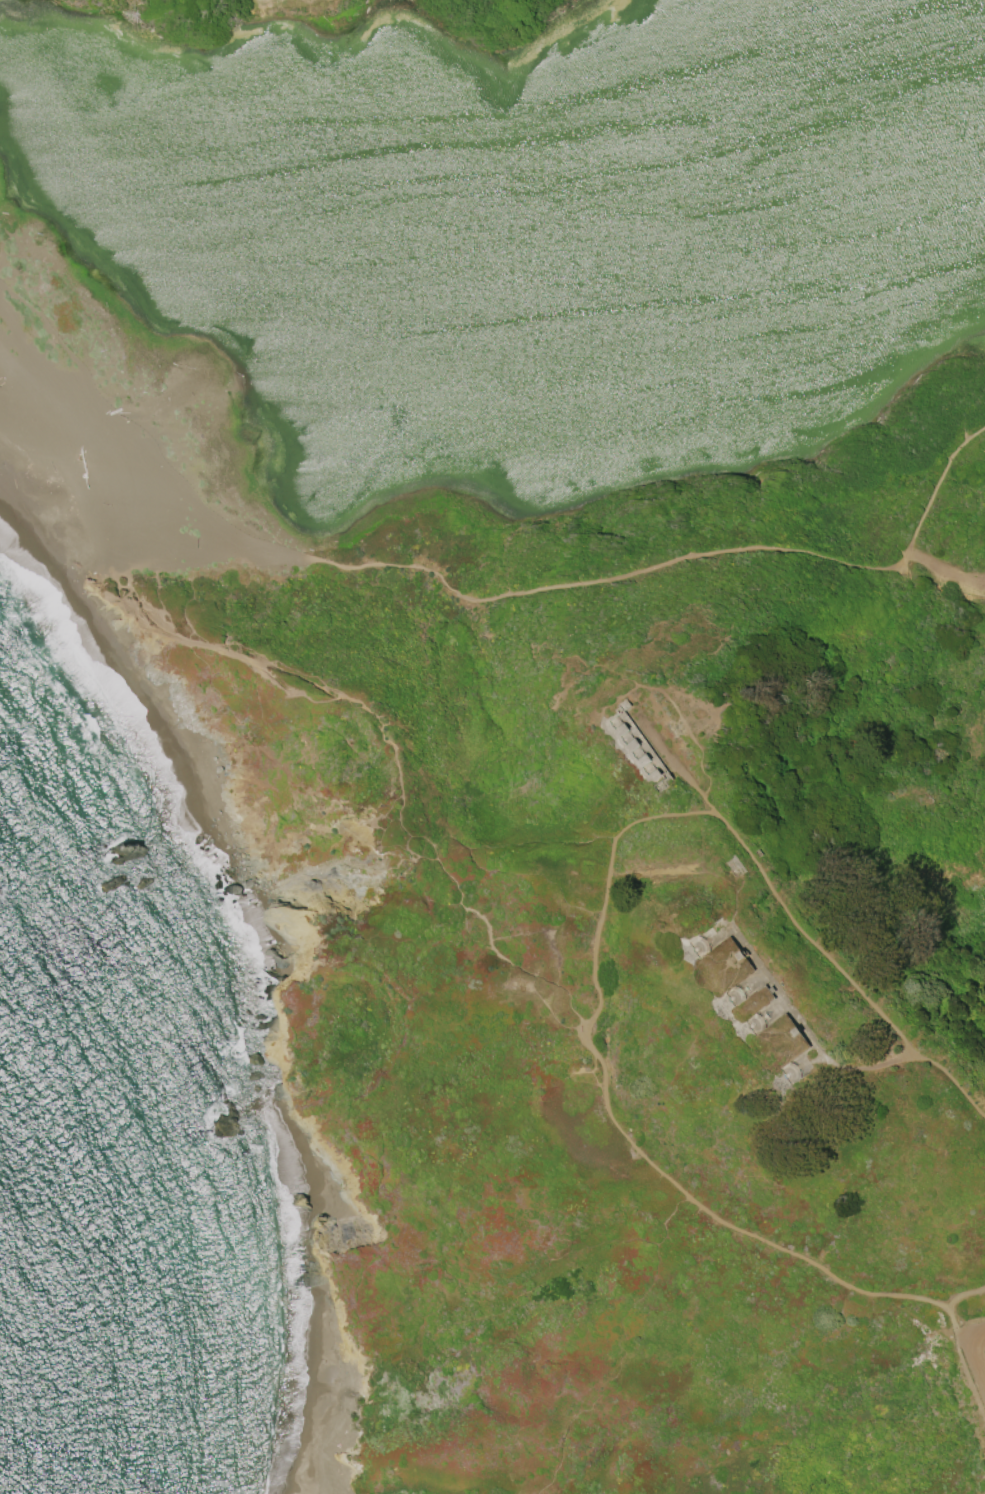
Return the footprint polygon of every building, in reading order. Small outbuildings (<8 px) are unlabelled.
[(675,781),(669,785),(671,788),(659,796),(650,784),(646,783),(640,778),(639,772),(629,764),(626,758),(622,753),(616,750),(614,747),(614,744),(613,741),(610,738),(606,736),(600,725),(603,717),(606,720),(615,714),(614,712),(618,709),(616,706),(627,698),(634,707),(626,712),(675,781)] [(727,910),(672,948),(776,1096),(831,1058),(727,910)]
